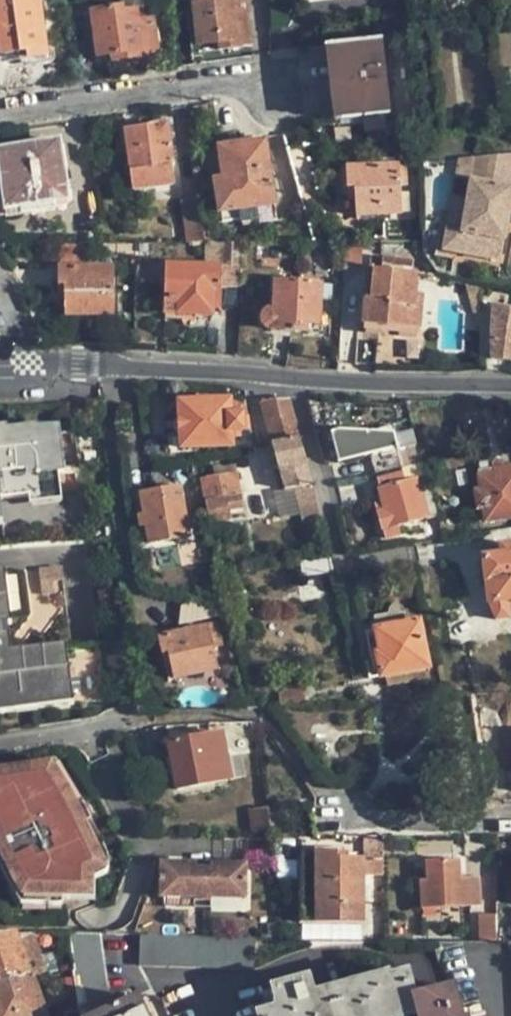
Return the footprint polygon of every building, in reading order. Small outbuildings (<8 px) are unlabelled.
[(26,51),(27,58),(46,56),(38,0),(0,0),(0,54),(26,51)] [(109,57),(118,55),(119,61),(157,56),(151,18),(138,20),(137,10),(143,9),(142,0),(119,0),(120,6),(90,9),(97,58),(109,57)] [(195,44),(215,41),(217,49),(250,43),(249,18),(267,17),(267,0),(214,0),(190,3),(195,44)] [(271,18),(282,17),(280,0),(270,0),(271,18)] [(381,40),(329,47),(338,120),(390,114),(381,40)] [(110,63),(119,61),(118,55),(109,57),(110,63)] [(125,131),(128,151),(133,190),(172,184),(169,166),(172,165),(166,125),(125,131)] [(117,153),(128,151),(125,131),(113,132),(117,153)] [(0,150),(0,175),(6,209),(22,207),(23,214),(53,209),(52,202),(68,200),(58,141),(0,150)] [(265,142),(218,147),(219,149),(224,178),(214,179),(220,214),(222,214),(223,221),(243,218),(243,220),(259,218),(260,220),(274,218),(272,205),(274,205),(265,142)] [(219,149),(210,150),(214,179),(224,178),(219,149)] [(473,156),(469,180),(466,199),(464,214),(458,213),(455,232),(447,231),(444,249),(502,258),(510,202),(510,152),(473,156)] [(473,156),(458,158),(456,177),(469,180),(473,156)] [(353,187),(354,203),(355,215),(399,213),(397,187),(407,186),(406,166),(397,167),(397,164),(344,167),(346,187),(353,187)] [(347,203),(354,203),(353,187),(346,187),(347,203)] [(452,197),(447,231),(455,232),(458,213),(464,214),(466,199),(452,197)] [(188,242),(204,241),(198,198),(180,201),(188,242)] [(294,227),(298,241),(312,241),(308,224),(294,227)] [(240,277),(241,241),(227,241),(215,241),(214,265),(166,264),(165,312),(196,314),(212,314),(212,309),(218,309),(219,286),(219,277),(240,277)] [(357,264),(358,241),(351,241),(344,241),(343,264),(357,264)] [(363,324),(364,324),(417,328),(419,328),(422,293),(415,292),(417,272),(411,272),(412,261),(381,258),(380,269),(366,268),(363,324)] [(65,285),(65,299),(65,314),(112,313),(111,266),(58,266),(58,286),(65,285)] [(219,286),(239,287),(240,277),(219,277),(219,286)] [(320,283),(274,280),(273,307),(269,308),(264,313),(262,320),(266,327),(271,330),(306,331),(306,322),(318,323),(319,297),(320,283)] [(484,283),(464,280),(472,308),(483,307),(484,283)] [(334,284),(320,283),(319,297),(333,298),(334,284)] [(494,304),(490,358),(510,361),(510,360),(510,308),(494,304)] [(196,314),(165,312),(165,328),(188,328),(190,328),(194,326),(195,324),(196,322),(196,314)] [(417,335),(417,328),(364,324),(364,330),(417,335)] [(260,400),(272,443),(298,437),(289,399),(260,400)] [(241,400),(179,401),(181,447),(231,446),(231,430),(250,430),(248,413),(241,413),(241,400)] [(52,427),(35,429),(33,428),(0,431),(0,501),(60,495),(52,427)] [(374,474),(399,467),(392,435),(341,431),(331,434),(338,460),(369,453),(376,451),(377,458),(371,460),(374,474)] [(315,491),(298,437),(272,443),(284,489),(295,487),(300,511),(303,525),(320,521),(315,491)] [(369,453),(371,460),(377,458),(376,451),(369,453)] [(425,477),(421,461),(399,467),(400,472),(403,482),(425,477)] [(502,466),(492,467),(478,469),(482,491),(476,492),(478,507),(484,506),(486,521),(510,517),(510,465),(502,466)] [(436,515),(425,477),(403,482),(400,472),(376,478),(379,490),(376,490),(379,502),(381,508),(375,510),(380,531),(383,530),(397,526),(426,518),(436,515)] [(203,512),(196,473),(187,475),(194,514),(203,512)] [(235,473),(200,479),(208,524),(229,520),(227,510),(242,507),(235,473)] [(279,515),(300,511),(295,487),(284,489),(274,491),(279,515)] [(178,489),(141,496),(144,515),(138,516),(140,524),(145,525),(149,542),(186,536),(178,489)] [(400,536),(397,526),(383,530),(385,540),(400,536)] [(498,553),(510,552),(510,541),(497,543),(498,553)] [(498,553),(481,555),(484,585),(492,585),(494,603),(487,605),(494,620),(510,618),(510,552),(498,553)] [(328,558),(299,562),(302,576),(331,572),(328,558)] [(0,571),(0,712),(68,704),(61,648),(66,647),(57,574),(56,572),(54,570),(51,568),(21,571),(21,569),(0,571)] [(212,598),(220,596),(215,572),(207,573),(212,598)] [(484,585),(487,605),(494,603),(492,585),(484,585)] [(387,612),(372,614),(380,652),(377,653),(381,676),(427,667),(416,616),(409,611),(405,612),(404,608),(401,608),(401,605),(395,602),(389,603),(386,607),(387,612)] [(207,627),(158,637),(164,666),(172,665),(175,678),(216,669),(207,627)] [(66,647),(61,648),(68,704),(100,700),(93,644),(66,647)] [(218,673),(205,677),(207,686),(220,683),(218,673)] [(278,705),(305,704),(303,687),(277,689),(278,705)] [(245,731),(246,741),(260,740),(257,721),(220,722),(222,732),(245,731)] [(221,733),(169,743),(178,789),(243,776),(239,756),(226,758),(221,733)] [(101,873),(70,805),(68,806),(50,767),(36,769),(36,764),(0,769),(0,841),(26,897),(92,898),(93,877),(101,873)] [(251,810),(255,850),(260,850),(271,848),(267,809),(267,807),(251,810)] [(383,858),(383,836),(361,837),(361,858),(383,858)] [(274,869),(271,848),(260,850),(263,869),(274,869)] [(335,858),(335,851),(302,851),(301,920),(361,921),(361,871),(361,858),(347,858),(335,858)] [(361,871),(383,871),(383,858),(361,858),(361,871)] [(461,877),(460,860),(442,861),(440,860),(425,860),(426,879),(419,879),(420,908),(480,905),(478,877),(461,877)] [(193,863),(158,862),(157,897),(191,898),(192,898),(193,869),(193,863)] [(243,864),(208,864),(208,869),(207,898),(208,898),(242,899),(243,864)] [(208,869),(193,869),(192,898),(191,898),(191,901),(208,901),(208,898),(207,898),(208,869)] [(480,914),(479,941),(495,941),(495,914),(480,914)] [(33,931),(30,932),(0,936),(0,1015),(45,1015),(25,957),(40,953),(33,931)] [(135,1000),(114,1009),(107,996),(100,933),(70,931),(82,1015),(142,1015),(135,1000)] [(254,967),(255,938),(140,934),(140,964),(254,967)] [(258,1015),(406,1015),(416,1013),(417,1015),(460,1015),(452,987),(413,997),(407,973),(314,998),(308,978),(273,987),(278,1008),(257,1014),(258,1015)]
